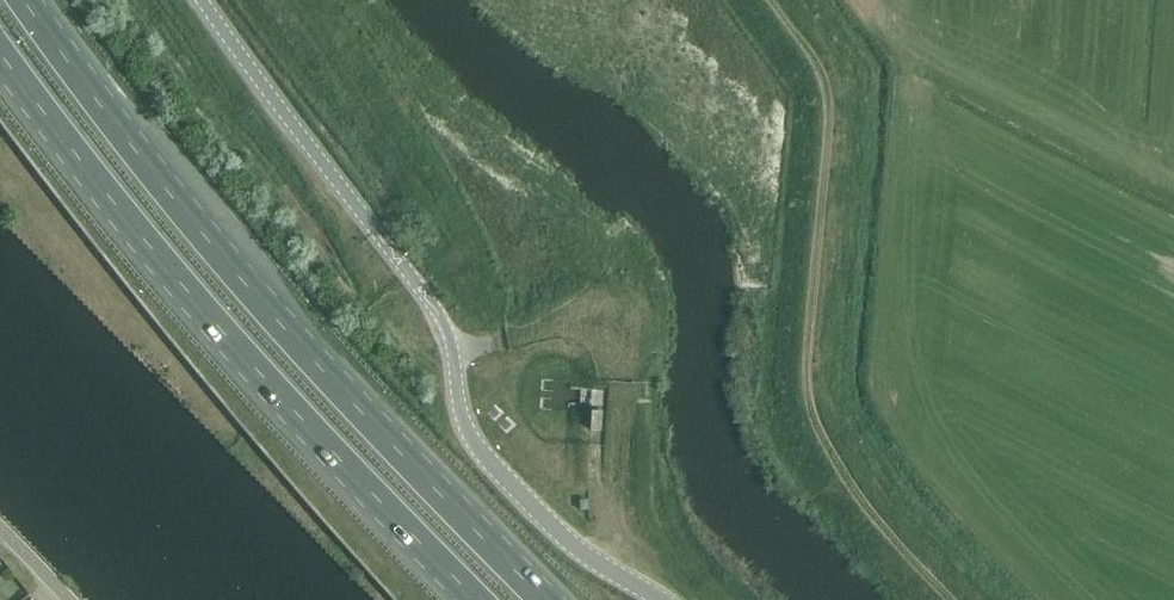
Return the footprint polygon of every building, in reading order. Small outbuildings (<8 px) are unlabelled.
[(587,412),(587,432),(600,432),(601,412),(587,412)]
